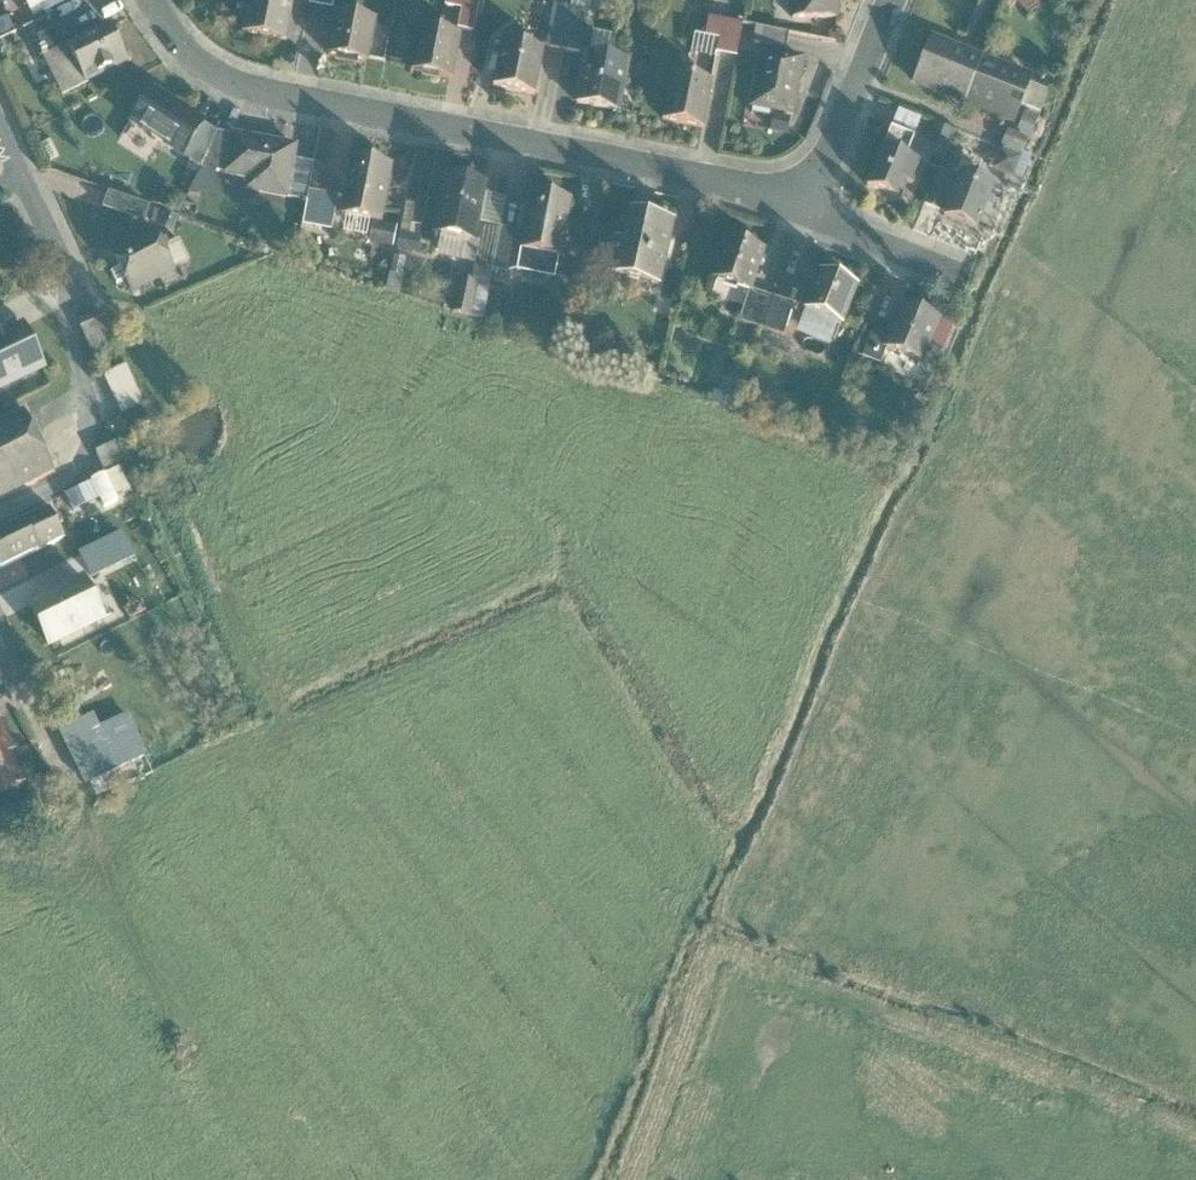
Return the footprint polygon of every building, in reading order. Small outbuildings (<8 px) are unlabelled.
[(292,0),(252,0),(245,38),(283,46),(292,0)] [(335,0),(312,0),(311,5),(334,10),(335,0)] [(475,36),(481,0),(447,0),(444,10),(463,13),(459,33),(475,36)] [(834,0),(792,0),(793,26),(835,25),(834,0)] [(1027,10),(1043,0),(1021,0),(1027,10)] [(563,54),(570,10),(555,8),(548,52),(563,54)] [(329,23),(326,38),(334,40),(331,55),(367,62),(375,19),(340,12),(337,24),(329,23)] [(737,60),(743,28),(710,22),(706,42),(720,45),(717,57),(737,60)] [(37,42),(47,61),(80,45),(71,24),(37,42)] [(787,35),(756,29),(753,46),(784,52),(787,35)] [(130,68),(112,30),(80,45),(47,61),(43,62),(61,100),(130,68)] [(449,87),(457,37),(420,30),(412,81),(449,87)] [(594,30),(589,52),(608,56),(613,34),(594,30)] [(985,59),(932,39),(913,88),(966,108),(985,59)] [(534,102),(543,51),(504,45),(495,95),(534,102)] [(795,123),(807,62),(763,53),(751,114),(795,123)] [(616,119),(627,64),(584,56),(573,111),(616,119)] [(1037,79),(985,59),(966,108),(1018,128),(1037,79)] [(702,134),(710,84),(673,78),(665,128),(702,134)] [(207,127),(151,90),(126,128),(182,165),(183,162),(205,129),(207,127)] [(216,136),(205,129),(183,162),(201,173),(216,136)] [(915,190),(924,167),(909,161),(917,142),(891,131),(867,190),(902,203),(908,188),(915,190)] [(230,138),(216,136),(201,173),(223,176),(230,138)] [(297,148),(230,136),(230,138),(223,176),(222,179),(245,185),(243,196),(288,205),(288,202),(295,165),(297,148)] [(1024,178),(1031,154),(1001,146),(994,170),(1024,178)] [(380,228),(390,169),(350,162),(339,220),(380,228)] [(314,168),(295,165),(288,202),(308,206),(309,196),(314,168)] [(979,235),(995,190),(962,178),(946,223),(979,235)] [(475,229),(484,187),(444,179),(431,242),(471,250),(475,229)] [(148,206),(104,191),(100,205),(144,219),(148,206)] [(560,263),(571,202),(531,195),(524,238),(520,257),(560,263)] [(337,200),(309,196),(308,206),(304,227),(332,232),(337,200)] [(657,294),(672,226),(632,218),(625,248),(613,246),(605,282),(657,294)] [(173,271),(149,224),(105,247),(129,293),(173,271)] [(501,233),(475,229),(471,250),(467,269),(493,273),(501,233)] [(524,238),(501,233),(493,273),(516,278),(520,257),(524,238)] [(748,299),(762,254),(725,243),(711,287),(748,299)] [(842,330),(857,289),(821,275),(806,316),(842,330)] [(487,316),(490,283),(455,281),(453,314),(487,316)] [(763,333),(772,302),(750,295),(741,326),(763,333)] [(795,309),(772,302),(763,333),(785,340),(795,309)] [(943,358),(955,331),(903,310),(894,333),(884,357),(925,370),(932,353),(943,358)] [(102,314),(78,325),(89,350),(113,339),(102,314)] [(0,337),(0,389),(45,368),(25,325),(0,337)] [(884,357),(894,333),(879,327),(864,362),(880,369),(884,357)] [(122,363),(100,373),(120,414),(141,403),(122,363)] [(53,471),(25,414),(0,426),(0,497),(53,471)] [(107,474),(64,490),(73,511),(102,500),(104,506),(137,493),(116,441),(97,449),(107,474)] [(0,531),(0,569),(65,537),(50,507),(0,531)] [(83,579),(29,605),(49,645),(103,619),(83,579)] [(90,716),(55,732),(80,784),(114,768),(120,786),(149,771),(128,715),(94,729),(90,716)] [(25,783),(9,752),(15,749),(0,721),(0,794),(25,783)]
